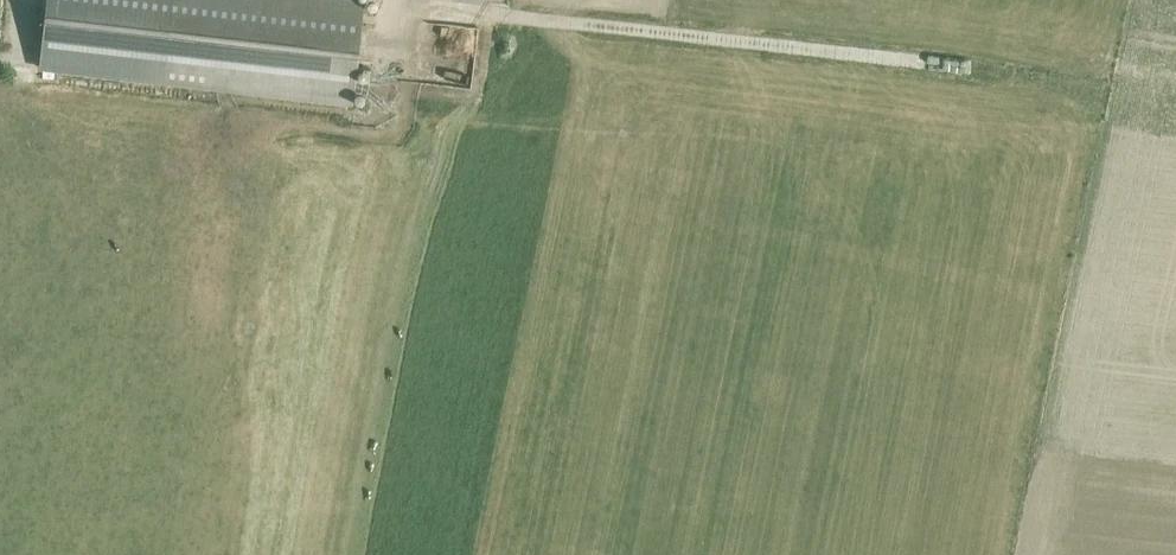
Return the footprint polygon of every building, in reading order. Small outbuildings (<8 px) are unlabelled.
[(39,66),(163,80),(352,102),(364,1),(356,0),(47,0),(39,66)] [(458,7),(457,0),(436,0),(437,8),(458,7)]
